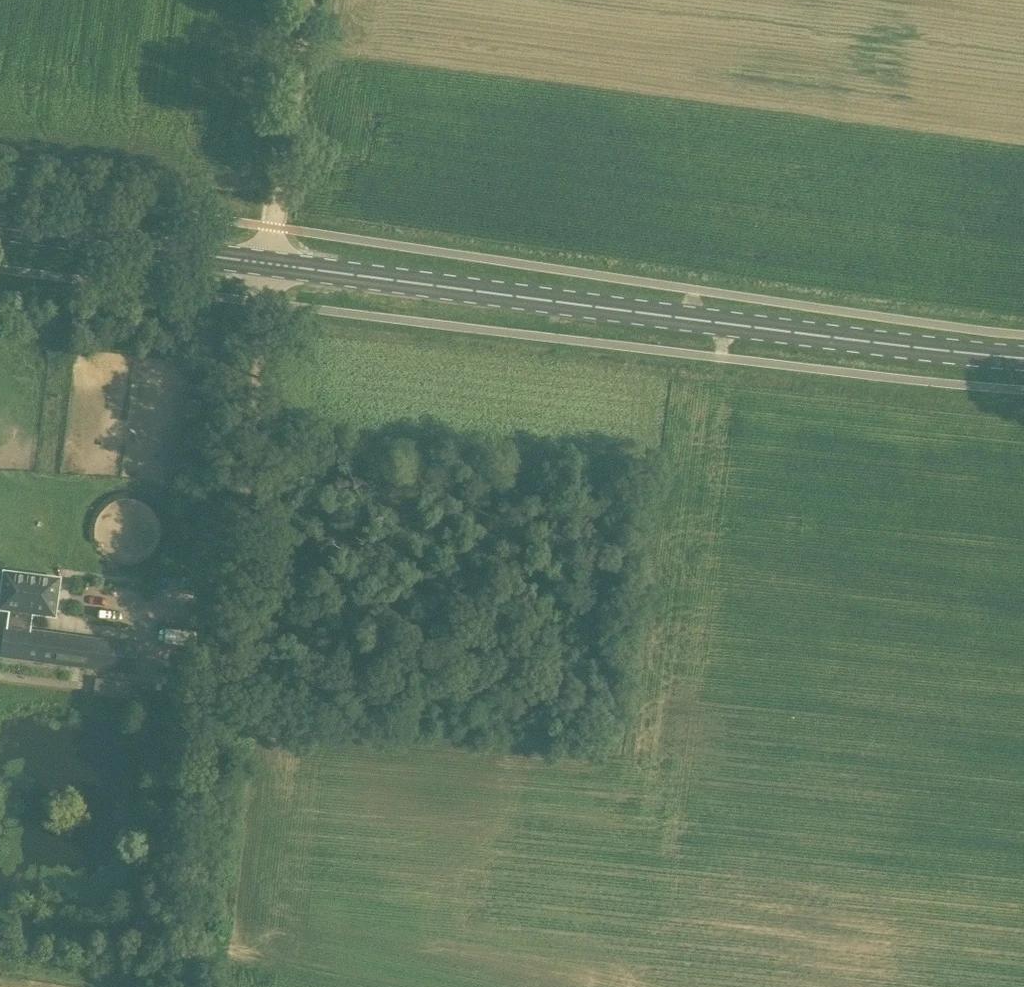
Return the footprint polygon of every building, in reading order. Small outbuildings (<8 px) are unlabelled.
[(31,630),(33,615),(57,618),(62,578),(3,570),(0,595),(0,612),(9,613),(8,627),(31,630)] [(5,626),(1,658),(135,675),(139,644),(31,630),(8,627),(5,626)] [(168,629),(168,644),(199,644),(199,629),(168,629)] [(97,697),(134,697),(134,679),(97,679),(97,697)]
